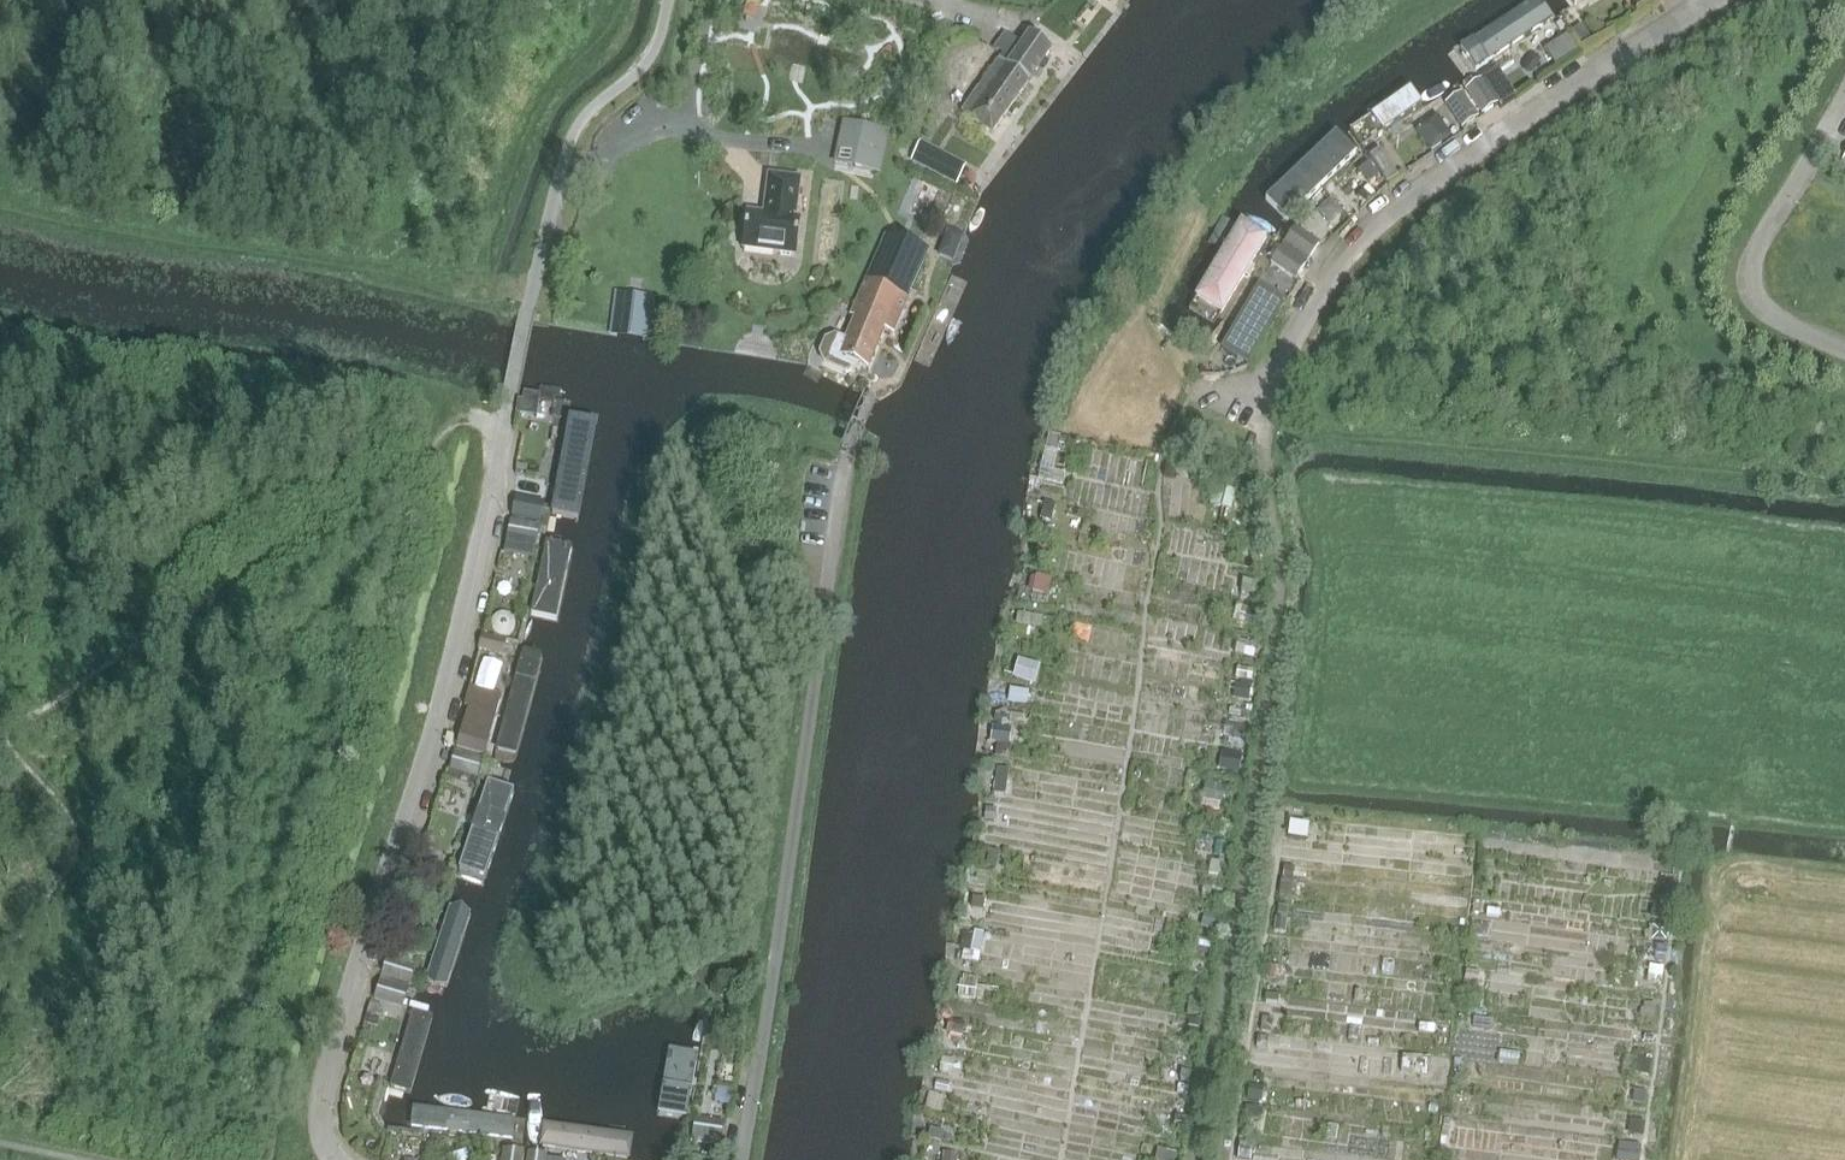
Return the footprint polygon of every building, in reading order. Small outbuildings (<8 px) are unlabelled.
[(1516,15),(1456,55),(1469,75),(1530,35),(1516,15)] [(1591,38),(1581,25),(1572,31),(1581,45),(1591,38)] [(1007,66),(999,61),(979,90),(978,90),(962,113),(991,133),(1050,49),(1029,34),(1007,66)] [(1567,34),(1543,50),(1554,67),(1578,51),(1567,34)] [(1445,91),(1432,71),(1373,113),(1386,133),(1445,91)] [(1465,90),(1481,114),(1497,104),(1481,79),(1465,90)] [(1461,128),(1464,126),(1477,117),(1462,93),(1445,104),(1461,128)] [(1441,114),(1420,125),(1430,146),(1452,136),(1441,114)] [(842,121),(833,164),(880,174),(889,131),(842,121)] [(1386,182),(1396,176),(1380,151),(1370,157),(1386,182)] [(1333,176),(1316,159),(1265,210),(1282,227),(1333,176)] [(1360,171),(1370,181),(1378,174),(1368,163),(1360,171)] [(742,249),(794,256),(799,218),(794,218),(800,179),(768,174),(764,203),(766,204),(765,214),(746,212),(742,249)] [(1284,243),(1308,259),(1319,243),(1295,227),(1284,243)] [(855,317),(845,339),(835,335),(825,339),(818,353),(822,365),(846,374),(862,366),(867,368),(884,330),(893,333),(927,253),(886,235),(851,315),(855,317)] [(1266,251),(1245,239),(1209,301),(1229,313),(1266,251)] [(1295,279),(1305,263),(1281,247),(1270,263),(1295,279)] [(1270,293),(1242,343),(1255,351),(1284,300),(1270,293)] [(527,403),(517,401),(515,416),(525,417),(527,403)] [(1042,472),(1053,474),(1062,435),(1051,432),(1042,472)] [(590,446),(566,441),(553,512),(576,517),(590,446)] [(1191,478),(1207,481),(1209,469),(1194,466),(1191,478)] [(1220,507),(1224,489),(1214,486),(1210,505),(1220,507)] [(540,522),(543,503),(515,497),(511,516),(540,522)] [(1044,502),(1040,517),(1051,520),(1055,504),(1044,502)] [(535,545),(539,527),(510,521),(507,540),(535,545)] [(1061,541),(1065,528),(1048,522),(1044,536),(1061,541)] [(1256,529),(1250,529),(1246,534),(1245,541),(1250,545),(1257,545),(1261,541),(1262,534),(1256,529)] [(570,545),(547,540),(532,611),(555,616),(570,545)] [(1048,560),(1050,550),(1038,548),(1036,558),(1048,560)] [(1048,595),(1050,581),(1034,578),(1032,592),(1048,595)] [(1250,589),(1251,581),(1242,580),(1240,592),(1241,592),(1241,597),(1247,598),(1247,593),(1250,594),(1250,589)] [(1255,611),(1237,606),(1233,620),(1251,625),(1255,611)] [(1015,624),(1041,628),(1043,617),(1017,612),(1015,624)] [(504,627),(490,623),(488,633),(502,636),(504,627)] [(478,649),(501,655),(505,640),(481,635),(478,649)] [(1235,653),(1253,658),(1256,645),(1238,640),(1235,653)] [(1018,658),(1013,675),(1030,680),(1035,663),(1018,658)] [(1236,678),(1251,680),(1253,670),(1237,667),(1236,678)] [(539,683),(516,677),(497,747),(521,753),(539,683)] [(1237,698),(1248,700),(1251,682),(1240,680),(1239,684),(1237,698)] [(469,687),(465,706),(493,713),(498,694),(469,687)] [(1029,691),(1015,689),(1013,704),(1026,706),(1029,691)] [(1009,724),(1010,716),(1004,710),(995,713),(994,722),(1001,728),(1009,724)] [(1247,726),(1231,724),(1229,738),(1228,744),(1243,746),(1247,726)] [(997,727),(995,742),(1009,744),(1011,729),(997,727)] [(484,755),(490,737),(462,728),(456,747),(484,755)] [(994,757),(1008,760),(1011,746),(996,743),(994,757)] [(477,779),(483,760),(455,752),(449,770),(477,779)] [(1241,755),(1229,753),(1226,770),(1239,771),(1241,755)] [(513,782),(490,775),(467,843),(490,851),(513,782)] [(1005,795),(1007,780),(995,778),(993,793),(1005,795)] [(1204,782),(1200,801),(1221,805),(1225,787),(1204,782)] [(986,807),(985,820),(994,821),(995,808),(986,807)] [(1288,836),(1300,838),(1302,824),(1290,822),(1288,836)] [(996,866),(999,852),(989,850),(986,864),(996,866)] [(1272,872),(1274,859),(1266,858),(1265,872),(1272,872)] [(1211,860),(1208,875),(1217,877),(1220,862),(1211,860)] [(427,893),(435,870),(424,866),(416,889),(427,893)] [(1284,867),(1283,879),(1292,880),(1294,869),(1284,867)] [(1294,897),(1296,883),(1282,881),(1280,895),(1294,897)] [(1660,905),(1657,918),(1667,920),(1669,907),(1660,905)] [(469,915),(446,908),(424,976),(446,984),(469,915)] [(1219,915),(1209,913),(1206,928),(1215,930),(1219,915)] [(1274,931),(1284,932),(1286,920),(1276,919),(1274,931)] [(1666,928),(1658,927),(1654,930),(1653,939),(1665,940),(1666,928)] [(963,933),(960,948),(963,949),(970,950),(973,935),(963,933)] [(1212,942),(1200,939),(1197,952),(1209,954),(1212,942)] [(1658,945),(1656,960),(1665,961),(1667,946),(1658,945)] [(402,951),(390,947),(388,956),(400,960),(402,951)] [(410,985),(415,966),(387,958),(382,976),(410,985)] [(1280,979),(1281,968),(1269,966),(1268,978),(1280,979)] [(403,1008),(408,989),(380,981),(375,999),(403,1008)] [(1278,996),(1266,995),(1265,1002),(1277,1003),(1278,996)] [(1189,1010),(1200,1013),(1202,999),(1191,997),(1189,1010)] [(1654,1021),(1656,1004),(1646,1003),(1644,1020),(1654,1021)] [(381,1007),(370,1004),(367,1013),(379,1016),(381,1007)] [(438,1010),(414,1004),(394,1073),(417,1080),(438,1010)] [(743,1009),(729,1007),(728,1017),(742,1019),(743,1009)] [(1260,1031),(1270,1033),(1272,1018),(1262,1017),(1260,1031)] [(1418,1032),(1434,1033),(1435,1025),(1419,1024),(1418,1032)] [(953,1038),(968,1041),(970,1028),(956,1025),(953,1038)] [(1198,1028),(1188,1026),(1186,1036),(1196,1038),(1198,1028)] [(1256,1048),(1266,1049),(1267,1037),(1257,1036),(1256,1048)] [(942,1057),(939,1071),(948,1073),(951,1059),(942,1057)] [(694,1065),(670,1060),(658,1131),(681,1136),(694,1065)] [(1649,1077),(1651,1063),(1643,1061),(1640,1075),(1649,1077)] [(1182,1070),(1180,1081),(1189,1083),(1191,1072),(1182,1070)] [(934,1089),(947,1092),(948,1084),(936,1081),(934,1089)] [(1247,1100),(1257,1101),(1259,1087),(1249,1086),(1247,1100)] [(1644,1107),(1647,1095),(1637,1093),(1635,1106),(1644,1107)] [(944,1097),(937,1095),(933,1110),(941,1112),(944,1097)] [(1428,1112),(1436,1113),(1437,1106),(1429,1104),(1428,1112)] [(1245,1121),(1256,1122),(1257,1108),(1246,1106),(1245,1121)] [(513,1140),(516,1117),(444,1107),(441,1131),(513,1140)] [(1175,1116),(1173,1131),(1184,1133),(1186,1117),(1175,1116)] [(721,1142),(724,1122),(695,1118),(692,1138),(721,1142)] [(613,1154),(616,1130),(544,1120),(541,1144),(613,1154)] [(1634,1124),(1632,1137),(1641,1138),(1643,1125),(1634,1124)] [(927,1138),(941,1141),(944,1132),(930,1129),(927,1138)] [(1625,1159),(1639,1159),(1641,1149),(1627,1147),(1625,1159)] [(523,1152),(504,1149),(503,1159),(522,1159),(523,1152)] [(1176,1153),(1157,1149),(1155,1159),(1174,1159),(1176,1153)]
